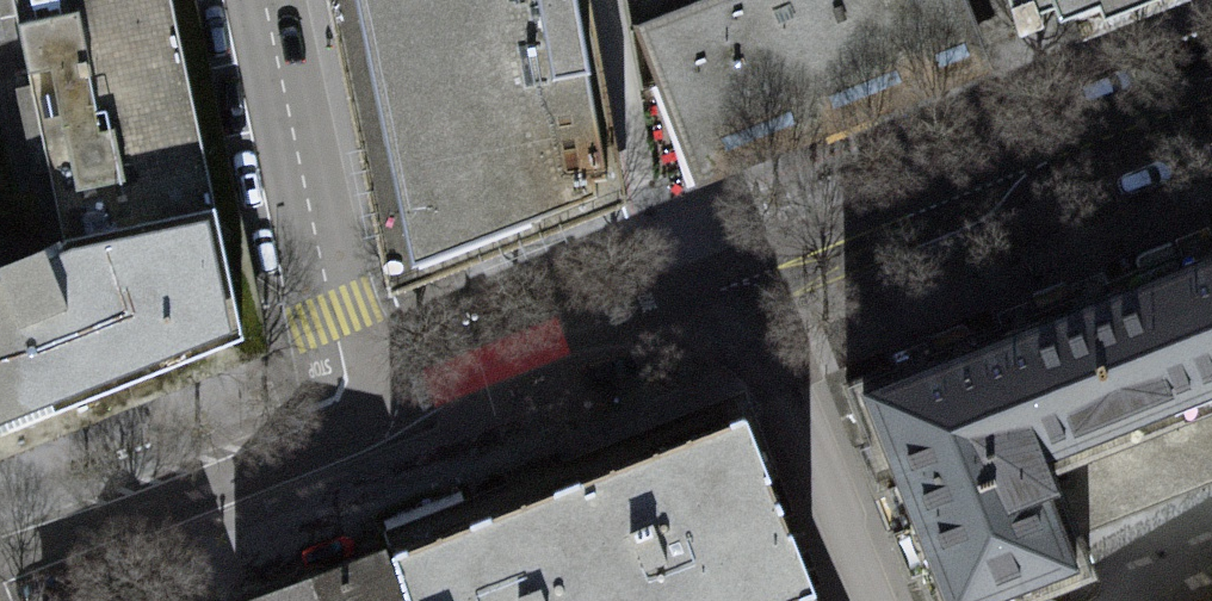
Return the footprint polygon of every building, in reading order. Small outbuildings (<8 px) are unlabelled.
[(249,347),(174,0),(0,0),(0,439),(249,347)] [(400,277),(611,211),(567,0),(340,0),(400,277)] [(629,23),(692,186),(999,55),(976,0),(685,0),(629,23)] [(1019,47),(1045,39),(1042,26),(1057,19),(1061,32),(1101,16),(1106,29),(1172,0),(1008,0),(1019,47)] [(931,600),(1083,600),(1089,599),(1067,545),(1046,493),(1211,429),(1211,252),(846,395),(931,600)] [(750,415),(401,549),(418,600),(822,600),(750,415)] [(1046,493),(1067,545),(1211,491),(1211,429),(1046,493)] [(243,600),(404,600),(385,549),(243,600)]
